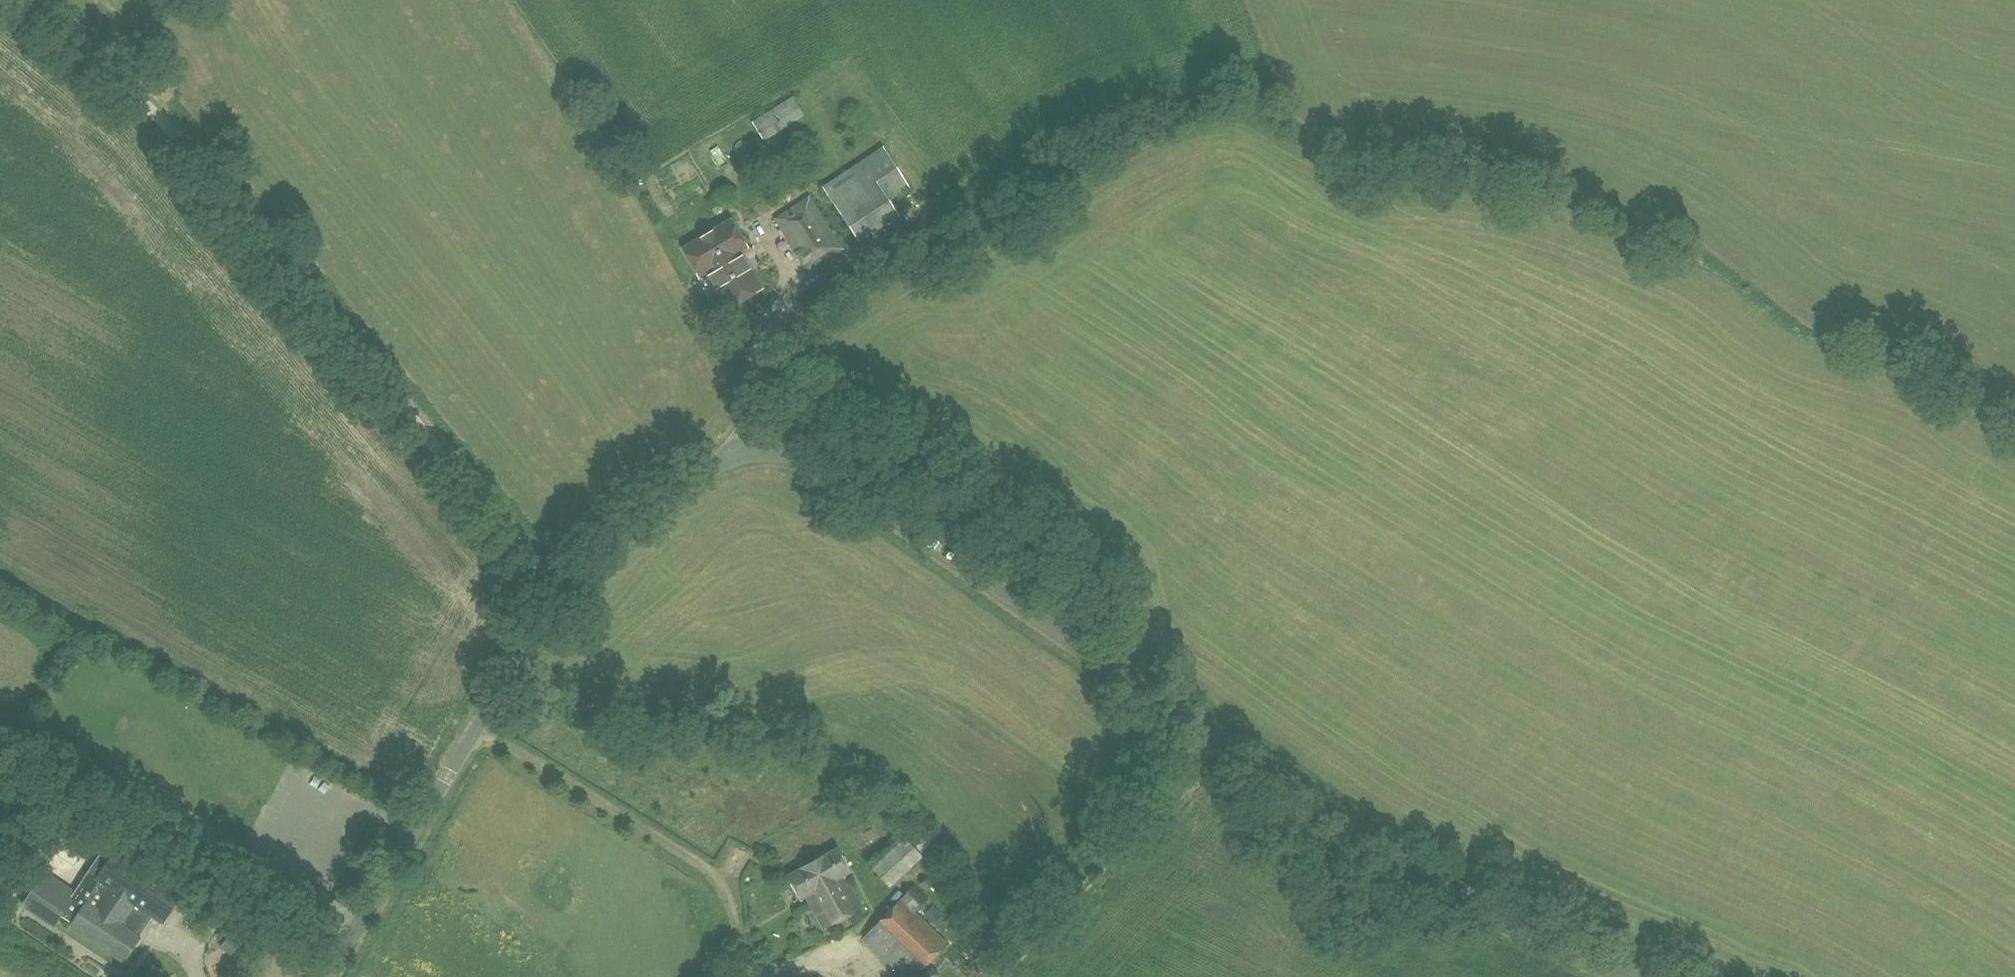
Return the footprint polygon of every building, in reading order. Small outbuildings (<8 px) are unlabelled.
[(764,140),(804,115),(792,96),(752,120),(764,140)] [(848,226),(910,187),(884,146),(822,186),(848,226)] [(808,271),(843,249),(810,196),(775,218),(808,271)] [(761,287),(739,250),(746,246),(732,220),(684,247),(699,273),(706,269),(727,306),(761,287)] [(1,809),(8,810),(11,794),(11,790),(5,789),(0,789),(0,809),(1,809)] [(55,836),(42,827),(32,840),(46,850),(55,836)] [(889,887),(922,856),(906,837),(872,867),(889,887)] [(131,866),(137,856),(109,838),(73,892),(44,873),(23,905),(54,925),(60,915),(73,924),(72,925),(120,957),(150,912),(158,917),(174,894),(131,866)] [(862,907),(844,874),(850,871),(837,848),(787,875),(799,899),(805,896),(823,928),(862,907)] [(924,871),(914,876),(921,891),(931,886),(924,871)] [(947,942),(915,911),(927,899),(914,886),(863,937),(904,976),(912,976),(947,942)] [(933,924),(942,915),(932,906),(924,914),(933,924)] [(245,961),(252,952),(229,936),(222,946),(245,961)]
